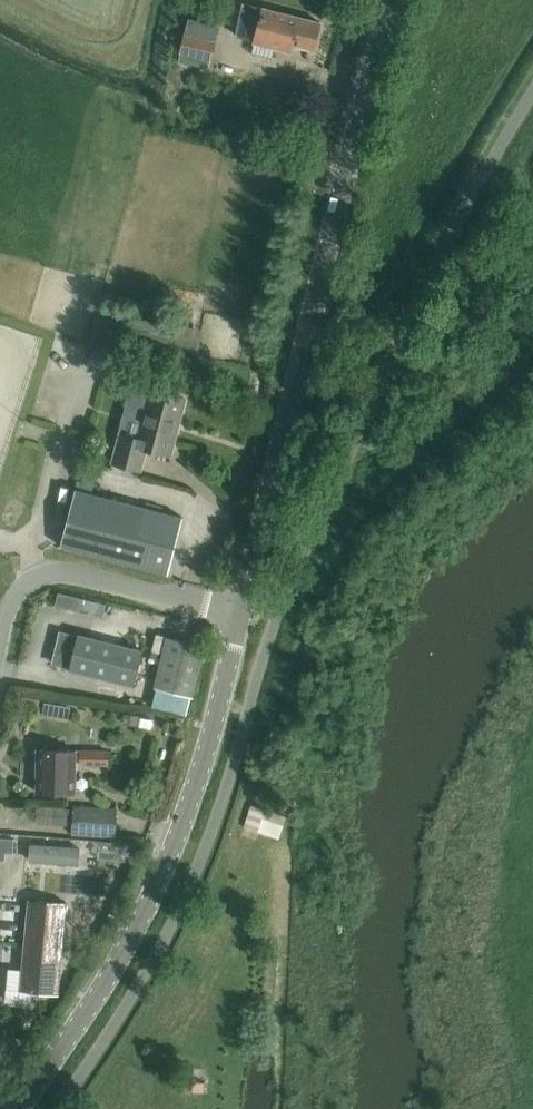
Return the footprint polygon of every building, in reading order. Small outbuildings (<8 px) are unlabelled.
[(313,51),(321,23),(243,3),(236,35),(255,40),(254,43),(291,52),(293,46),(313,51)] [(188,18),(180,52),(177,61),(209,69),(211,60),(212,60),(216,43),(220,26),(188,18)] [(336,323),(345,325),(347,318),(338,316),(336,323)] [(149,389),(136,442),(118,437),(111,464),(142,472),(148,449),(170,455),(185,399),(149,389)] [(75,489),(61,546),(169,574),(183,517),(90,493),(75,489)] [(197,625),(193,642),(204,645),(209,628),(197,625)] [(60,630),(51,665),(69,669),(78,634),(60,630)] [(134,685),(143,650),(78,634),(69,669),(134,685)] [(156,689),(152,707),(187,715),(192,697),(204,645),(193,642),(169,636),(156,689)] [(125,714),(124,724),(138,726),(140,716),(125,714)] [(107,765),(108,752),(38,750),(37,792),(75,793),(75,761),(81,761),(81,765),(107,765)] [(244,826),(279,838),(287,816),(252,804),(244,826)] [(63,826),(65,807),(37,805),(36,824),(63,826)] [(116,809),(74,806),(72,834),(114,836),(116,809)] [(5,860),(13,854),(14,838),(0,838),(0,860),(5,860)] [(93,840),(88,873),(96,873),(123,875),(132,855),(120,853),(121,843),(93,840)] [(0,935),(0,937),(16,939),(20,898),(4,897),(0,935)] [(9,968),(5,1001),(32,1004),(33,991),(58,993),(66,902),(29,899),(22,970),(9,968)]
